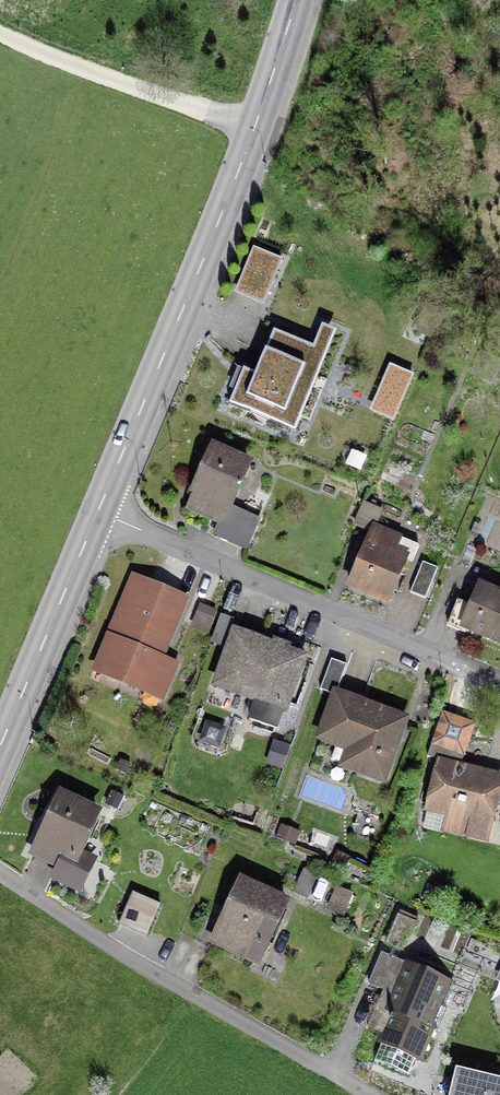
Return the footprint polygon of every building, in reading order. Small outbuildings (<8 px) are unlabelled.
[(413,332),(427,338),(438,312),(425,307),(413,332)] [(292,391),(301,371),(262,355),(254,375),(241,370),(227,405),(286,429),(300,394),(292,391)] [(192,490),(193,491),(185,508),(219,523),(226,506),(228,506),(246,466),(210,450),(192,490)] [(409,563),(416,548),(371,529),(365,544),(364,544),(347,585),(386,601),(403,560),(409,563)] [(423,599),(435,569),(420,563),(408,593),(423,599)] [(117,622),(96,672),(144,692),(183,600),(132,578),(114,620),(117,622)] [(461,633),(463,627),(499,643),(499,597),(478,588),(470,608),(456,602),(445,627),(461,633)] [(283,703),(299,659),(233,635),(215,685),(259,700),(261,695),(283,703)] [(380,780),(402,720),(333,696),(318,738),(359,753),(353,770),(380,780)] [(453,770),(454,765),(435,760),(424,806),(444,811),(439,830),(466,836),(470,817),(490,822),(495,803),(499,804),(499,790),(498,789),(499,788),(496,788),(496,789),(480,785),(481,779),(482,779),(482,777),(453,770)] [(31,855),(57,867),(52,878),(76,890),(90,860),(76,853),(94,814),(58,797),(39,837),(40,838),(31,855)] [(237,801),(231,814),(250,822),(256,809),(237,801)] [(280,827),(276,838),(291,844),(295,833),(280,827)] [(314,876),(302,870),(292,894),(305,899),(314,876)] [(283,904),(239,883),(211,941),(255,962),(283,904)] [(335,889),(327,909),(339,914),(347,894),(335,889)] [(159,908),(135,898),(121,928),(145,939),(159,908)] [(404,931),(409,934),(413,923),(396,916),(384,944),(396,949),(404,931)] [(380,1007),(375,1005),(365,1029),(378,1035),(375,1042),(379,1044),(372,1062),(405,1076),(413,1058),(418,1060),(450,983),(379,953),(366,985),(386,993),(380,1007)] [(458,1072),(453,1094),(499,1094),(499,1080),(458,1072)]
